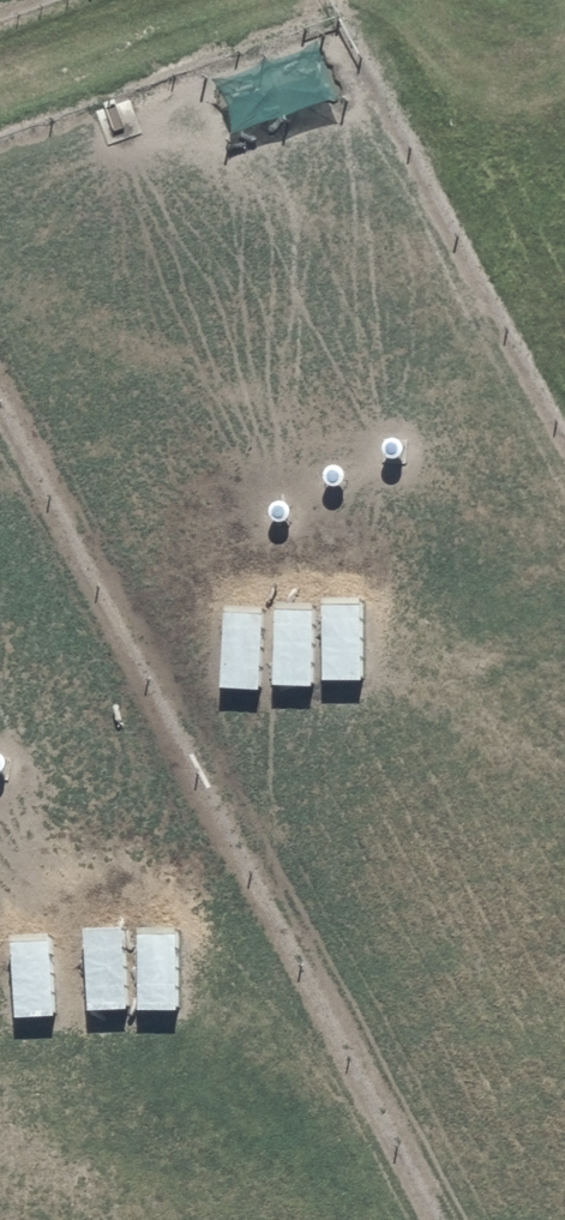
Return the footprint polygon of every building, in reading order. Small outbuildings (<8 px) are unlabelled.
[(321,72),(318,38),(296,57),(266,60),(245,75),(211,79),(229,102),(230,132),(254,117),(284,115),(306,102),(339,98),(321,72)] [(269,516),(272,518),(275,520),(279,521),(282,520),(286,519),(288,516),(290,513),(290,509),(289,505),(288,502),(285,500),(281,499),(278,498),(274,499),(271,502),(269,505),(268,509),(268,512),(269,516)] [(361,603),(324,601),(321,679),(358,681),(361,603)] [(313,609),(276,607),(273,685),(310,687),(313,609)] [(262,612),(225,611),(222,689),(259,691),(262,612)] [(123,928),(86,929),(89,1008),(126,1006),(123,928)] [(173,934),(136,935),(138,1014),(175,1012),(173,934)] [(47,938),(10,939),(13,1018),(50,1016),(47,938)]
